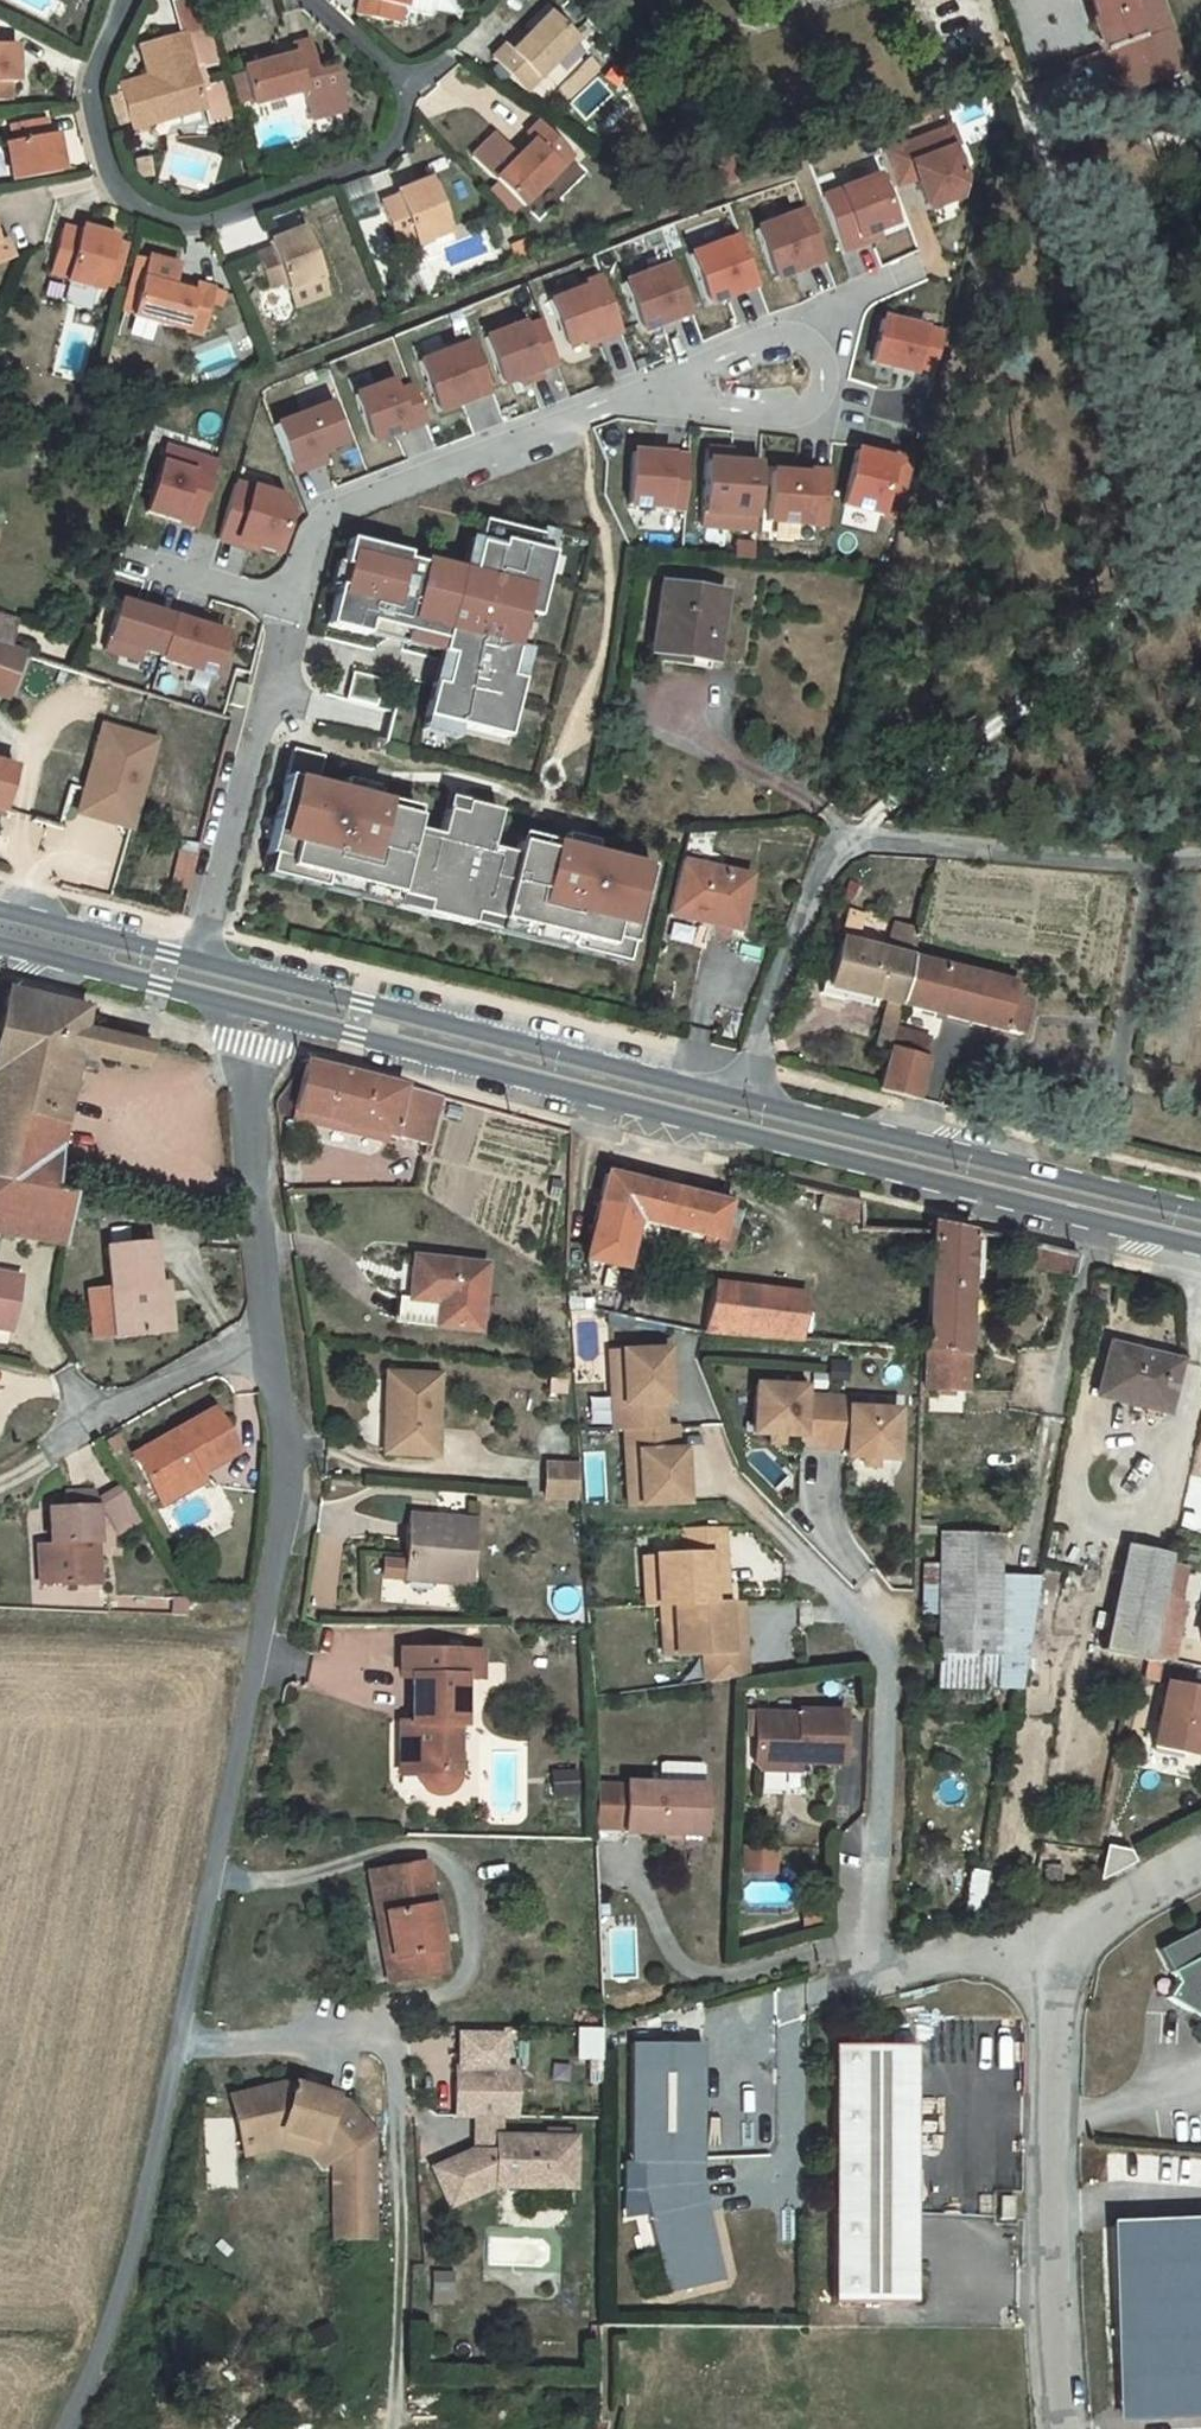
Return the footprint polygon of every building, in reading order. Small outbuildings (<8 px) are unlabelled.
[(355,15),(392,22),(395,6),(404,8),(406,0),(358,0),(355,15)] [(1101,55),(1140,40),(1125,0),(1086,0),(1093,21),(1090,23),(1101,55)] [(404,8),(395,6),(392,22),(402,24),(404,8)] [(576,41),(548,14),(510,53),(503,46),(491,59),(525,92),(576,41)] [(0,30),(0,101),(8,101),(8,83),(17,83),(16,46),(9,46),(8,29),(0,30)] [(207,32),(184,38),(193,70),(216,63),(207,32)] [(147,46),(156,76),(148,78),(120,86),(132,130),(204,109),(199,92),(193,70),(184,38),(183,36),(147,46)] [(273,61),(242,70),(251,105),(304,92),(311,120),(345,111),(334,69),(317,73),(309,42),(292,47),(292,49),(294,55),(273,61)] [(147,46),(140,48),(148,78),(156,76),(147,46)] [(292,49),(271,54),(273,61),(294,55),(292,49)] [(222,85),(199,92),(204,109),(208,123),(231,117),(222,85)] [(44,120),(10,127),(13,143),(5,145),(12,181),(62,172),(56,136),(47,137),(44,120)] [(528,137),(533,142),(518,157),(513,152),(500,140),(477,163),(521,208),(572,156),(538,123),(526,135),(528,137)] [(927,211),(957,199),(962,184),(950,154),(957,151),(950,132),(881,158),(893,189),(915,180),(927,211)] [(533,142),(528,137),(513,152),(518,157),(533,142)] [(721,145),(688,158),(690,164),(674,171),(685,201),(736,183),(721,145)] [(821,200),(842,255),(861,248),(858,241),(877,233),(895,226),(877,179),(821,200)] [(450,232),(429,180),(394,193),(396,198),(380,203),(397,248),(413,242),(415,246),(450,232)] [(774,282),(825,262),(806,212),(755,232),(774,282)] [(119,271),(126,248),(114,245),(116,237),(81,229),(80,233),(62,228),(50,272),(68,277),(67,282),(102,291),(108,268),(119,271)] [(303,228),(269,243),(272,250),(256,257),(269,289),(285,282),(288,290),(289,289),(296,307),(327,293),(320,276),(321,275),(318,267),(307,237),(303,228)] [(879,240),(877,233),(858,241),(861,248),(879,240)] [(311,235),(307,237),(318,267),(322,265),(311,235)] [(707,305),(757,286),(739,238),(688,257),(707,305)] [(11,259),(3,240),(0,242),(0,264),(11,259)] [(201,335),(213,290),(195,286),(194,288),(193,295),(172,290),(169,289),(174,268),(145,261),(131,317),(201,335)] [(641,332),(691,313),(673,265),(623,284),(641,332)] [(622,334),(600,277),(580,285),(582,289),(547,303),(565,349),(599,336),(601,341),(622,334)] [(193,295),(194,288),(174,283),(172,290),(193,295)] [(936,371),(945,335),(884,320),(874,363),(916,373),(918,366),(936,371)] [(557,365),(541,323),(524,329),(522,325),(484,340),(502,386),(518,380),(521,386),(543,378),(540,371),(557,365)] [(437,414),(491,393),(472,342),(417,363),(437,414)] [(372,444),(426,423),(412,388),(395,394),(391,383),(354,397),(372,444)] [(273,427),(292,475),(310,468),(307,458),(323,452),(343,444),(329,406),(273,427)] [(87,418),(69,413),(67,421),(85,425),(87,418)] [(146,513),(196,528),(216,464),(165,449),(146,513)] [(701,528),(754,532),(759,465),(729,463),(730,451),(707,450),(701,528)] [(844,506),(900,519),(915,460),(896,456),(895,460),(858,451),(844,506)] [(326,462),(323,452),(307,458),(310,468),(326,462)] [(684,511),(688,458),(632,453),(628,507),(684,511)] [(826,527),(830,473),(809,472),(809,476),(770,474),(767,523),(826,527)] [(243,496),(245,488),(234,485),(232,492),(243,496)] [(288,516),(282,499),(245,488),(243,496),(232,492),(217,540),(237,546),(238,541),(255,547),(277,553),(288,516)] [(536,618),(552,553),(539,550),(543,536),(540,535),(482,521),(476,543),(469,574),(459,571),(423,563),(422,566),(405,561),(407,556),(348,541),(342,566),(346,567),(341,588),(336,587),(327,626),(366,636),(369,623),(443,642),(440,654),(450,656),(442,687),(432,685),(424,718),(458,727),(507,739),(521,681),(508,678),(524,615),(536,618)] [(552,553),(557,532),(542,529),(540,535),(543,536),(539,550),(552,553)] [(238,541),(237,546),(254,551),(255,547),(238,541)] [(469,574),(476,543),(466,541),(459,571),(469,574)] [(736,544),(734,558),(752,560),(753,545),(736,544)] [(725,593),(661,583),(652,644),(687,650),(686,655),(715,660),(725,593)] [(161,656),(172,619),(172,618),(119,603),(104,651),(140,662),(144,651),(161,656)] [(521,681),(536,618),(524,615),(508,678),(521,681)] [(172,619),(161,656),(160,660),(214,676),(226,635),(172,618),(172,619)] [(0,622),(0,647),(6,649),(12,625),(0,622)] [(443,642),(369,623),(366,636),(440,654),(443,642)] [(686,655),(687,650),(652,644),(650,658),(685,663),(686,655)] [(0,647),(0,696),(5,698),(22,654),(6,649),(0,647)] [(22,654),(30,656),(32,649),(24,647),(22,654)] [(442,687),(450,656),(440,654),(432,685),(442,687)] [(383,679),(353,672),(346,699),(376,707),(383,679)] [(242,709),(247,687),(235,684),(229,706),(242,709)] [(455,740),(458,727),(424,718),(420,732),(455,740)] [(155,741),(104,724),(77,809),(128,826),(155,741)] [(317,785),(324,757),(293,750),(286,777),(317,785)] [(2,812),(14,769),(0,765),(0,812),(2,812)] [(564,846),(555,844),(553,853),(518,844),(515,856),(489,850),(498,813),(464,805),(461,816),(445,812),(439,838),(413,831),(416,819),(381,811),(383,801),(317,785),(286,777),(267,855),(288,861),(286,870),(426,905),(424,916),(471,928),(474,916),(609,950),(611,941),(629,945),(632,946),(652,868),(595,854),(564,846)] [(374,799),(377,787),(346,780),(343,791),(374,799)] [(598,842),(567,834),(564,846),(595,854),(598,842)] [(426,905),(286,870),(288,861),(267,855),(262,876),(424,916),(426,905)] [(751,877),(681,861),(680,864),(668,916),(739,932),(751,877)] [(849,929),(861,933),(869,900),(858,897),(849,929)] [(609,950),(474,916),(471,928),(624,966),(629,945),(611,941),(609,950)] [(889,953),(911,959),(920,927),(896,922),(889,953)] [(885,1001),(899,1004),(911,959),(889,953),(841,941),(830,987),(885,1001)] [(911,959),(899,1004),(1019,1036),(1028,1003),(1009,998),(1013,985),(911,959)] [(6,990),(0,1017),(0,1233),(63,1245),(72,1195),(50,1192),(55,1157),(77,1053),(146,1068),(153,1046),(83,1031),(87,1012),(6,990)] [(873,1044),(888,1048),(894,1028),(899,1004),(885,1001),(873,1044)] [(878,1090),(915,1099),(931,1039),(894,1028),(888,1048),(878,1090)] [(427,1146),(440,1096),(402,1087),(305,1062),(292,1112),(427,1146)] [(726,1204),(606,1174),(587,1253),(587,1260),(622,1268),(632,1232),(635,1219),(668,1228),(706,1238),(704,1246),(731,1253),(736,1232),(720,1229),(725,1207),(726,1204)] [(561,1185),(551,1184),(549,1196),(559,1198),(561,1185)] [(407,1205),(407,1192),(388,1192),(389,1206),(407,1205)] [(862,1201),(822,1192),(817,1210),(835,1214),(834,1216),(862,1222),(862,1201)] [(741,1211),(725,1207),(720,1229),(736,1232),(741,1211)] [(965,1353),(966,1324),(967,1324),(969,1322),(970,1320),(969,1317),(966,1316),(968,1277),(980,1277),(982,1231),(970,1232),(932,1223),(925,1350),(965,1353)] [(120,1246),(107,1248),(111,1290),(115,1336),(115,1337),(161,1333),(156,1284),(153,1243),(139,1244),(120,1246)] [(1043,1271),(1077,1272),(1077,1250),(1044,1249),(1043,1271)] [(485,1265),(414,1258),(409,1299),(407,1322),(477,1330),(485,1265)] [(11,1331),(21,1278),(0,1274),(0,1329),(11,1331)] [(805,1294),(715,1283),(714,1282),(703,1331),(705,1334),(732,1335),(799,1340),(805,1294)] [(170,1283),(156,1284),(161,1333),(175,1331),(170,1283)] [(111,1290),(89,1292),(94,1338),(115,1336),(111,1290)] [(409,1299),(397,1298),(395,1321),(407,1322),(409,1299)] [(1178,1363),(1110,1345),(1096,1397),(1164,1414),(1178,1363)] [(925,1350),(923,1349),(922,1386),(956,1387),(957,1364),(964,1365),(965,1353),(925,1350)] [(662,1403),(661,1386),(668,1385),(666,1350),(608,1352),(610,1397),(622,1396),(623,1429),(635,1428),(663,1427),(662,1403)] [(438,1376),(386,1374),(384,1413),(388,1414),(386,1455),(434,1456),(438,1376)] [(823,1447),(825,1398),(803,1396),(803,1388),(754,1385),(751,1434),(770,1435),(782,1436),(799,1437),(799,1445),(823,1447)] [(623,1429),(622,1396),(610,1397),(611,1429),(623,1429)] [(894,1459),(897,1410),(849,1408),(849,1399),(825,1398),(823,1447),(846,1448),(845,1457),(864,1458),(876,1458),(894,1459)] [(212,1412),(133,1457),(160,1504),(203,1478),(200,1472),(235,1451),(212,1412)] [(676,1468),(675,1451),(674,1427),(663,1427),(635,1428),(637,1462),(624,1462),(626,1506),(684,1504),(683,1468),(676,1468)] [(637,1462),(635,1428),(623,1429),(624,1462),(637,1462)] [(781,1444),(782,1436),(770,1435),(770,1443),(781,1444)] [(875,1466),(876,1458),(864,1458),(863,1466),(875,1466)] [(578,1497),(579,1464),(548,1463),(547,1496),(578,1497)] [(95,1491),(65,1492),(65,1506),(49,1507),(50,1544),(50,1555),(46,1555),(47,1586),(97,1585),(96,1512),(102,1509),(117,1533),(141,1519),(121,1486),(102,1497),(95,1499),(95,1491)] [(431,1518),(409,1517),(403,1579),(434,1582),(435,1575),(469,1578),(474,1522),(436,1519),(436,1522),(430,1522),(431,1518)] [(934,1521),(917,1520),(917,1534),(934,1534),(934,1521)] [(723,1527),(681,1529),(682,1555),(709,1554),(710,1566),(724,1565),(723,1527)] [(1000,1536),(940,1534),(940,1565),(938,1610),(935,1686),(1019,1691),(1039,1577),(999,1576),(1000,1536)] [(50,1555),(50,1544),(38,1544),(39,1587),(47,1586),(46,1555),(50,1555)] [(1161,1598),(1171,1555),(1125,1545),(1110,1615),(1106,1629),(1102,1650),(1148,1659),(1148,1657),(1161,1598)] [(644,1582),(645,1607),(661,1606),(726,1604),(724,1565),(710,1566),(709,1554),(682,1555),(655,1556),(655,1558),(656,1581),(644,1582)] [(656,1581),(655,1558),(643,1559),(644,1582),(656,1581)] [(940,1565),(924,1565),(922,1611),(938,1610),(940,1565)] [(1099,1569),(1082,1567),(1080,1576),(1097,1579),(1099,1569)] [(469,1578),(435,1575),(434,1582),(469,1585),(469,1578)] [(187,1598),(172,1597),(171,1615),(186,1616),(187,1598)] [(1185,1602),(1161,1598),(1148,1657),(1172,1661),(1185,1602)] [(726,1604),(661,1606),(662,1631),(674,1631),(675,1655),(675,1656),(702,1655),(729,1654),(729,1642),(743,1641),(742,1603),(726,1604)] [(1110,1615),(1099,1613),(1095,1627),(1106,1629),(1110,1615)] [(675,1655),(674,1631),(662,1631),(663,1655),(675,1655)] [(729,1654),(702,1655),(703,1683),(745,1677),(743,1641),(729,1642),(729,1654)] [(482,1652),(402,1651),(401,1677),(413,1678),(412,1724),(401,1723),(400,1754),(418,1754),(418,1776),(418,1781),(421,1786),(425,1791),(432,1794),(439,1794),(447,1791),(451,1788),(455,1782),(456,1779),(457,1724),(463,1724),(464,1678),(482,1678),(482,1652)] [(1200,1731),(1200,1691),(1166,1683),(1152,1746),(1195,1756),(1200,1733),(1200,1731)] [(798,1714),(755,1713),(754,1763),(760,1770),(798,1771),(799,1763),(845,1765),(845,1712),(797,1711),(798,1714)] [(400,1754),(400,1775),(418,1776),(418,1754),(400,1754)] [(659,1767),(659,1784),(704,1786),(704,1768),(701,1765),(663,1764),(659,1767)] [(659,1784),(625,1783),(625,1787),(624,1828),(624,1832),(704,1835),(706,1786),(704,1786),(659,1784)] [(625,1787),(601,1786),(599,1827),(624,1828),(625,1787)] [(772,1872),(773,1848),(758,1847),(743,1846),(743,1871),(758,1871),(772,1872)] [(426,1864),(370,1873),(382,1940),(389,1940),(397,1980),(445,1973),(426,1864)] [(1061,1865),(1045,1865),(1045,1882),(1062,1883),(1061,1865)] [(986,1878),(971,1875),(968,1889),(984,1891),(986,1878)] [(978,1922),(984,1891),(968,1889),(962,1919),(978,1922)] [(1158,1950),(1176,1984),(1167,1998),(1200,2019),(1200,1927),(1158,1950)] [(389,1940),(382,1940),(388,1982),(397,1980),(389,1940)] [(992,2013),(918,2018),(919,2040),(939,2038),(941,2060),(994,2057),(992,2013)] [(605,2058),(606,2028),(579,2027),(578,2058),(605,2058)] [(702,2044),(631,2044),(631,2163),(644,2164),(701,2164),(702,2044)] [(833,2046),(833,2303),(913,2303),(914,2046),(833,2046)] [(334,2162),(334,2242),(371,2243),(372,2138),(351,2103),(342,2096),(343,2094),(308,2072),(306,2075),(297,2069),(246,2084),(257,2126),(296,2115),(328,2142),(334,2162)] [(514,2118),(513,2071),(454,2070),(454,2118),(514,2118)] [(320,2166),(334,2162),(327,2142),(296,2115),(257,2126),(261,2140),(293,2131),(315,2150),(320,2166)] [(573,2188),(573,2138),(495,2138),(494,2153),(470,2153),(430,2176),(450,2212),(494,2188),(573,2188)] [(701,2164),(644,2164),(644,2187),(649,2213),(706,2201),(702,2183),(701,2164)] [(723,2281),(706,2201),(649,2213),(659,2257),(666,2255),(674,2291),(723,2281)] [(1114,2230),(1121,2399),(1134,2399),(1135,2414),(1200,2411),(1200,2227),(1114,2230)] [(674,2291),(666,2255),(659,2257),(667,2293),(674,2291)]
